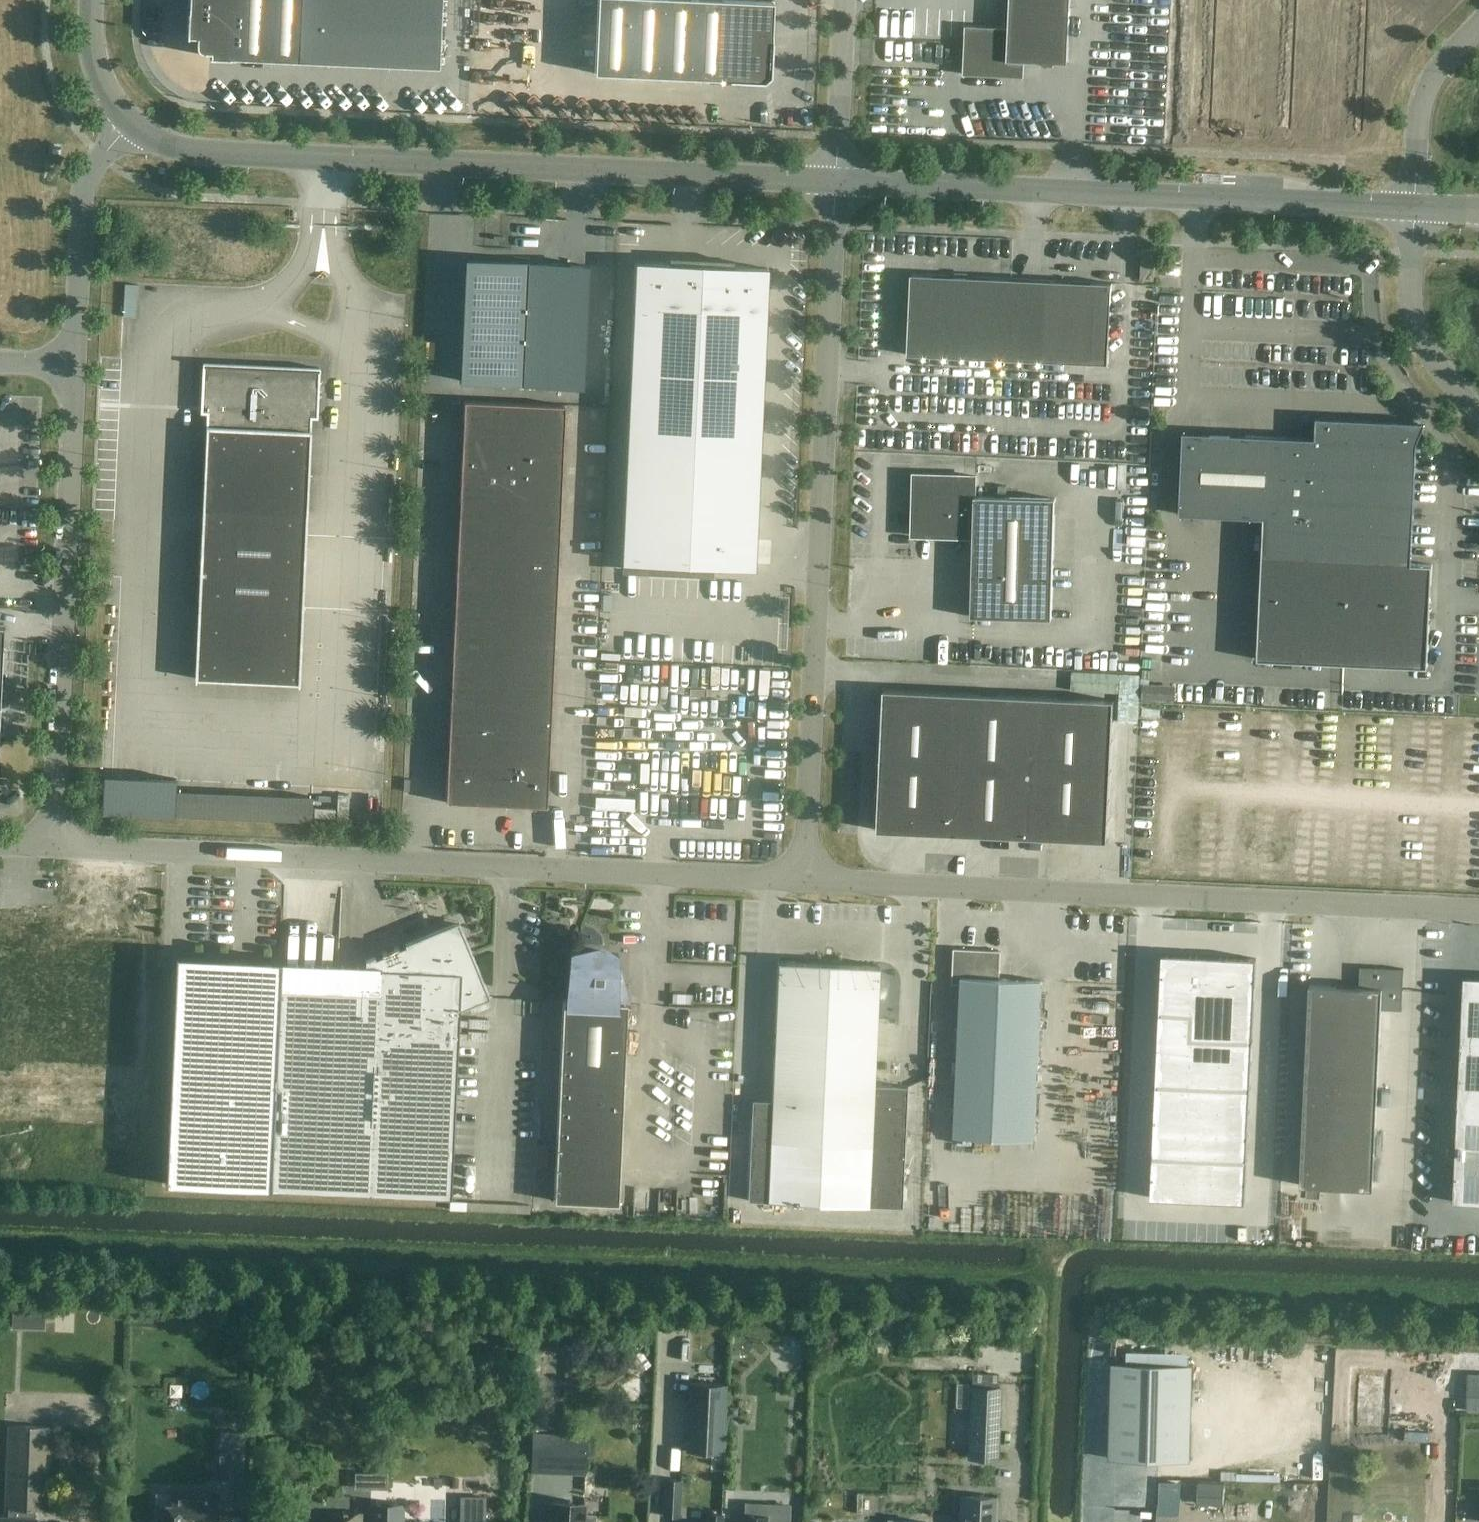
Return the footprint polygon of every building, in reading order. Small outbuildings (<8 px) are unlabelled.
[(188,10),(187,36),(196,36),(196,42),(197,42),(197,46),(197,47),(199,49),(200,50),(202,50),(204,50),(210,51),(209,56),(230,57),(439,66),(442,0),(189,0),(189,10),(188,10)] [(594,73),(729,79),(729,80),(760,81),(764,81),(771,75),(771,71),(773,40),(772,40),(774,1),(746,0),(598,0),(594,73)] [(1009,28),(965,26),(964,58),(963,74),(1023,77),(1024,61),(1068,63),(1070,0),(1010,0),(1009,28)] [(1140,280),(1154,281),(1155,251),(1142,250),(1140,280)] [(526,303),(528,262),(467,259),(465,300),(526,303)] [(526,303),(524,343),(522,383),(582,386),(588,265),(528,262),(526,303)] [(767,268),(635,262),(622,562),(754,568),(767,268)] [(1108,364),(1112,283),(911,274),(908,355),(1108,364)] [(136,317),(137,285),(125,284),(124,317),(136,317)] [(465,300),(463,340),(524,343),(526,303),(465,300)] [(522,383),(524,343),(463,340),(461,380),(522,383)] [(202,509),(307,514),(311,418),(317,418),(320,368),(203,362),(201,413),(207,413),(202,509)] [(462,442),(523,444),(525,403),(464,401),(462,442)] [(565,405),(525,403),(523,444),(563,446),(565,405)] [(1317,417),(1316,419),(1316,438),(1183,432),(1180,514),(1264,518),(1258,659),(1427,667),(1432,564),(1411,563),(1417,444),(1426,422),(1317,417)] [(460,482),(521,484),(523,444),(462,442),(460,482)] [(562,486),(563,446),(523,444),(521,484),(562,486)] [(975,476),(915,475),(913,535),(973,537),(971,617),(1052,619),(1055,498),(975,496),(975,476)] [(460,482),(458,521),(519,524),(521,484),(460,482)] [(560,526),(562,486),(521,484),(519,524),(560,526)] [(457,561),(517,564),(519,524),(458,521),(457,561)] [(517,564),(558,566),(560,526),(519,524),(517,564)] [(306,535),(202,530),(198,603),(244,605),(241,669),(195,667),(195,678),(299,683),(300,672),(254,670),(257,606),(303,608),(306,535)] [(457,561),(455,601),(515,604),(517,564),(457,561)] [(556,606),(558,566),(517,564),(515,604),(556,606)] [(514,644),(515,604),(455,601),(453,641),(514,644)] [(554,646),(556,606),(515,604),(514,644),(554,646)] [(1460,649),(1476,649),(1476,637),(1460,637),(1460,649)] [(453,641),(451,681),(512,684),(514,644),(453,641)] [(553,686),(554,646),(514,644),(512,684),(553,686)] [(510,724),(512,684),(451,681),(449,721),(510,724)] [(551,726),(553,686),(512,684),(510,724),(551,726)] [(957,763),(961,693),(884,689),(878,830),(954,834),(957,763)] [(961,693),(957,763),(1034,767),(1037,696),(961,693)] [(1034,767),(1031,837),(1107,841),(1114,700),(1037,696),(1034,767)] [(508,764),(510,724),(449,721),(447,761),(478,763),(508,764)] [(549,766),(551,726),(510,724),(508,764),(549,766)] [(446,802),(476,804),(478,763),(447,761),(446,802)] [(476,804),(506,805),(508,764),(478,763),(476,804)] [(954,834),(1031,837),(1034,767),(957,763),(954,834)] [(508,764),(506,805),(547,807),(549,766),(508,764)] [(582,776),(569,788),(577,797),(590,784),(582,776)] [(176,790),(175,814),(175,816),(311,822),(312,796),(176,790)] [(279,987),(269,1189),(450,1197),(459,1009),(490,997),(458,920),(405,942),(406,945),(399,948),(398,945),(381,952),(382,954),(375,957),(374,955),(365,959),(365,964),(281,960),(280,987),(279,987)] [(961,984),(954,1137),(1034,1140),(1042,980),(1000,979),(1001,951),(954,948),(952,983),(961,984)] [(563,1000),(560,1080),(554,1201),(618,1204),(627,1003),(623,1003),(617,1002),(619,954),(570,952),(568,1001),(563,1000)] [(1256,958),(1162,954),(1151,1198),(1245,1202),(1256,958)] [(280,987),(281,960),(281,959),(176,955),(166,1184),(269,1189),(279,987),(280,987)] [(779,961),(771,1120),(751,1119),(748,1200),(902,1207),(907,1086),(874,1085),(879,965),(779,961)] [(1310,985),(1301,1186),(1373,1189),(1382,1008),(1401,1009),(1403,969),(1361,967),(1360,987),(1310,985)] [(1454,1203),(1478,1204),(1478,1003),(1471,1002),(1469,1042),(1461,1042),(1454,1203)] [(464,1033),(489,1032),(488,1013),(463,1014),(464,1033)] [(14,1029),(14,1018),(0,1018),(0,1029),(14,1029)] [(539,1138),(540,1171),(550,1171),(549,1137),(539,1138)] [(763,1348),(761,1396),(789,1397),(791,1349),(763,1348)] [(1192,1366),(1111,1364),(1109,1458),(1189,1460),(1192,1366)] [(975,1386),(974,1418),(973,1458),(997,1459),(1000,1387),(997,1387),(998,1374),(972,1373),(972,1386),(975,1386)] [(721,1452),(725,1384),(691,1383),(687,1450),(721,1452)] [(50,1427),(7,1425),(4,1508),(7,1509),(7,1517),(0,1517),(0,1521),(35,1521),(35,1518),(34,1518),(34,1510),(46,1511),(50,1427)] [(533,1436),(532,1448),(546,1449),(546,1437),(533,1436)] [(559,1438),(558,1470),(585,1471),(586,1439),(559,1438)] [(584,1479),(574,1478),(574,1490),(584,1491),(584,1479)] [(664,1498),(680,1499),(681,1480),(665,1479),(664,1498)] [(217,1495),(171,1493),(171,1505),(156,1505),(155,1521),(152,1520),(150,1521),(216,1521),(217,1495)] [(995,1498),(962,1497),(961,1521),(994,1521),(995,1498)] [(402,1504),(370,1503),(370,1521),(402,1521),(402,1504)] [(552,1503),(551,1521),(593,1521),(594,1515),(583,1515),(584,1504),(552,1503)] [(1177,1516),(1178,1516),(1178,1506),(1157,1505),(1156,1515),(1155,1520),(1156,1520),(1156,1521),(1177,1521),(1177,1516)] [(363,1514),(327,1513),(327,1521),(362,1521),(363,1514)] [(477,1516),(455,1513),(454,1521),(476,1521),(477,1516)] [(721,1514),(709,1513),(708,1521),(721,1521),(721,1514)]
